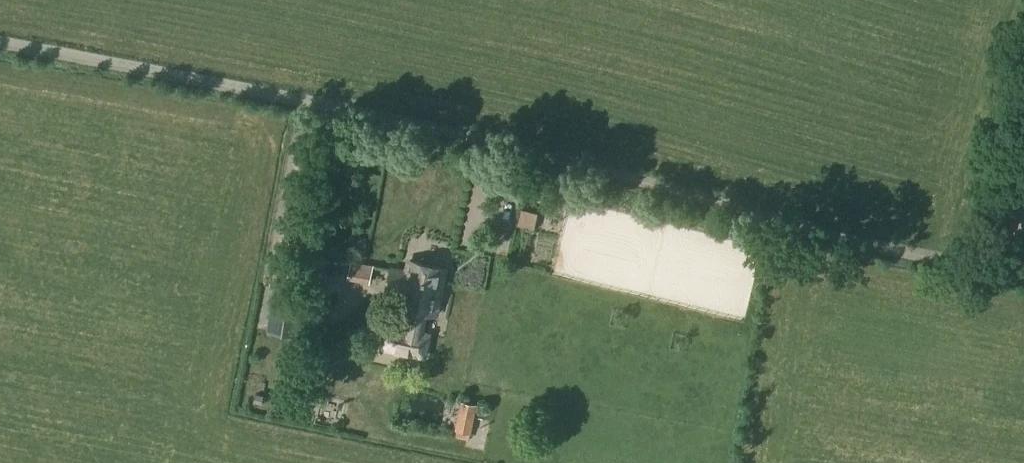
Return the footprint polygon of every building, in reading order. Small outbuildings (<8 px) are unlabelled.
[(515,208),(512,221),(524,224),(527,211),(515,208)] [(1023,233),(1023,224),(1009,225),(1009,234),(1023,233)] [(321,256),(321,268),(337,268),(338,257),(321,256)] [(383,325),(378,348),(399,352),(396,369),(413,372),(416,355),(423,357),(428,334),(421,333),(425,313),(435,315),(444,269),(408,262),(405,276),(390,272),(385,294),(401,297),(399,308),(408,310),(404,329),(383,325)] [(351,264),(347,280),(370,285),(374,269),(351,264)] [(273,288),(265,332),(292,336),(299,292),(273,288)] [(461,403),(455,432),(471,435),(477,407),(461,403)]
